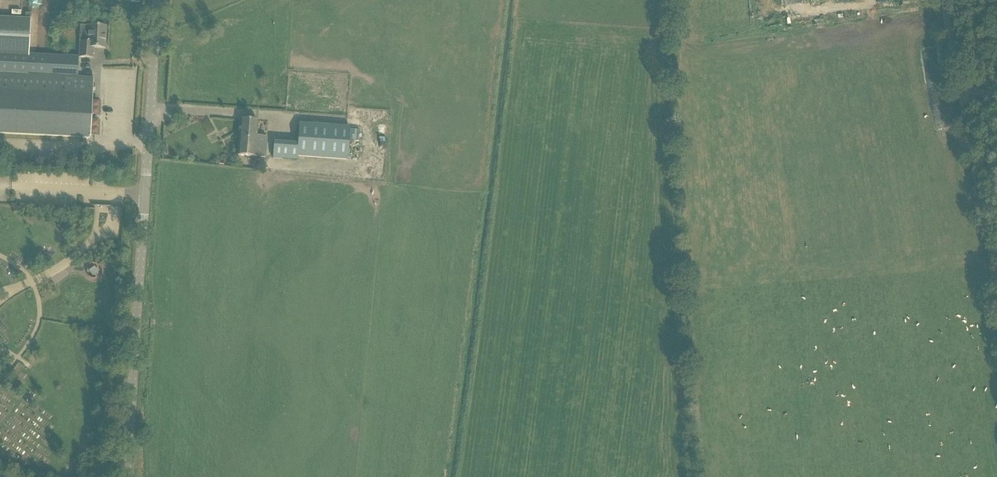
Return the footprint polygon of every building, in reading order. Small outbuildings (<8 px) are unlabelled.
[(28,74),(30,19),(0,18),(0,73),(28,74)] [(105,49),(106,28),(106,27),(89,26),(88,43),(80,42),(79,57),(83,57),(93,58),(93,48),(105,49)] [(80,138),(90,138),(93,96),(90,96),(90,91),(93,91),(93,78),(83,77),(77,77),(78,57),(46,55),(45,75),(31,74),(28,74),(0,73),(0,134),(80,138)] [(265,158),(266,147),(267,137),(256,136),(258,121),(240,119),(237,156),(265,158)] [(347,160),(350,127),(299,123),(298,143),(274,142),(273,159),(297,160),(297,156),(347,160)] [(98,273),(97,272),(96,270),(94,268),(89,271),(93,276),(98,273)]
